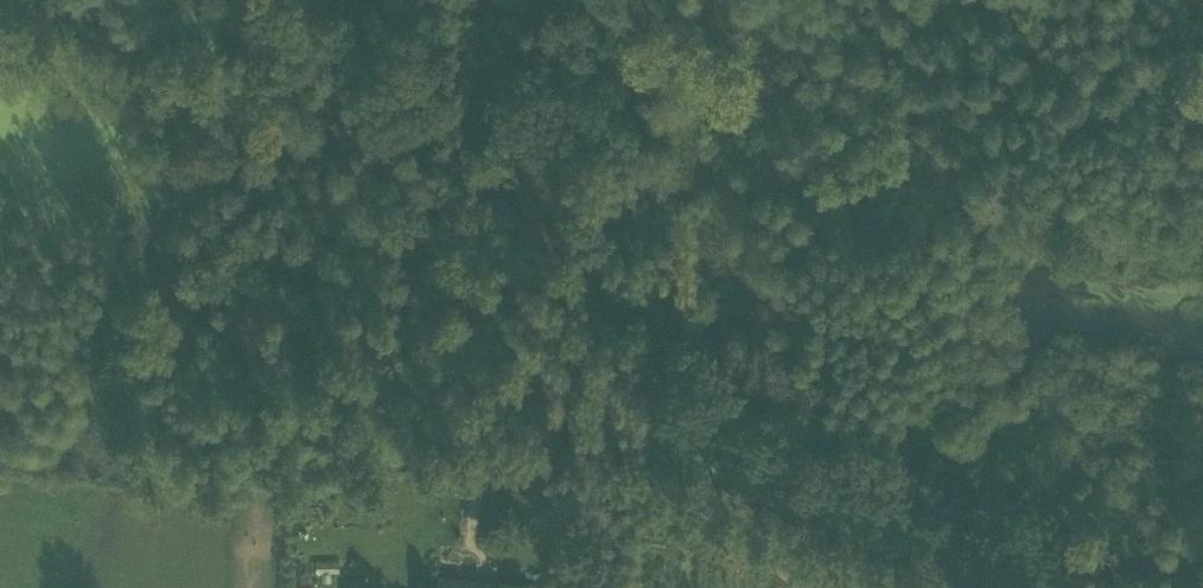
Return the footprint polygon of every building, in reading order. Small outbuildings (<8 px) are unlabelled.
[(340,560),(315,560),(315,573),(340,573),(340,560)]
